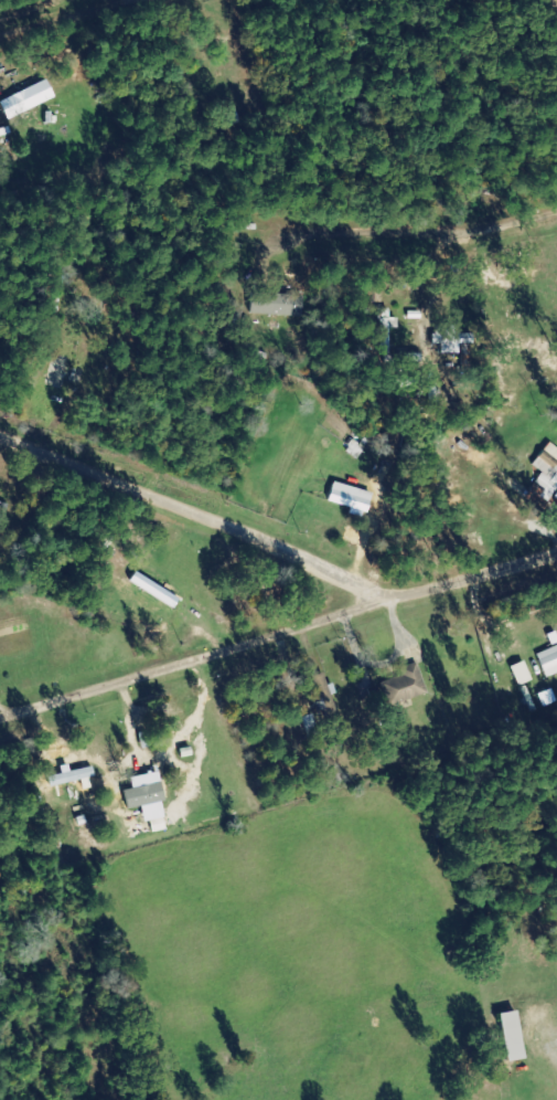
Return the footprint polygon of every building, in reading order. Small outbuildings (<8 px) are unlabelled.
[(7,119),(55,99),(48,82),(0,102),(0,103),(7,119)] [(398,329),(398,319),(390,319),(390,310),(380,310),(381,355),(390,355),(390,329),(398,329)] [(439,354),(460,354),(459,328),(438,328),(439,354)] [(541,455),(534,466),(543,472),(526,499),(543,510),(556,489),(556,465),(541,455)] [(370,508),(374,494),(335,483),(331,497),(370,508)] [(548,679),(556,675),(556,647),(538,655),(548,679)] [(534,681),(525,662),(512,668),(520,687),(534,681)] [(401,669),(403,677),(379,684),(387,708),(428,695),(419,663),(401,669)] [(308,736),(319,734),(315,715),(304,718),(308,736)] [(524,1060),(518,1012),(501,1014),(507,1062),(524,1060)]
